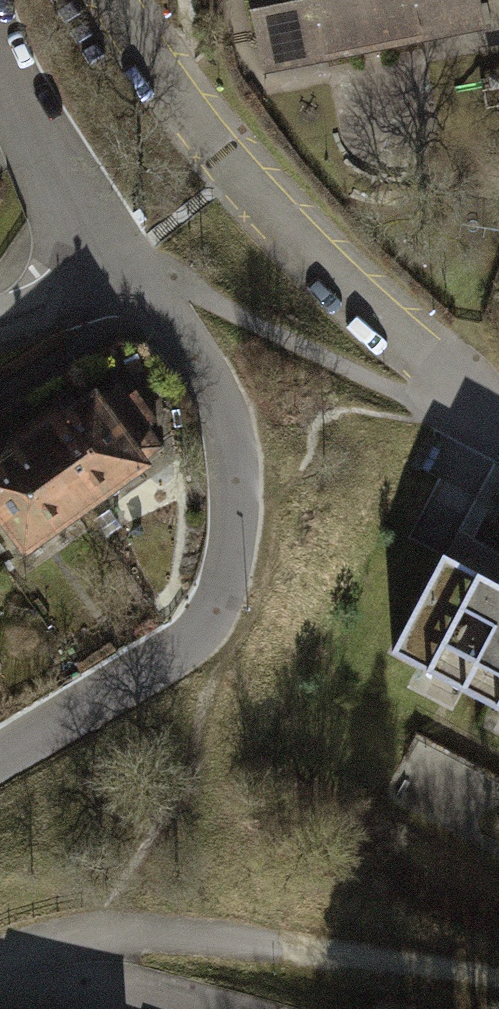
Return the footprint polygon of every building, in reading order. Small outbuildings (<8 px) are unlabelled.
[(264,69),(481,26),(476,0),(250,0),(264,69)] [(23,527),(47,560),(170,472),(111,391),(0,471),(0,496),(23,527)] [(23,527),(0,496),(0,543),(23,527)] [(425,588),(380,691),(498,743),(498,621),(425,588)]
